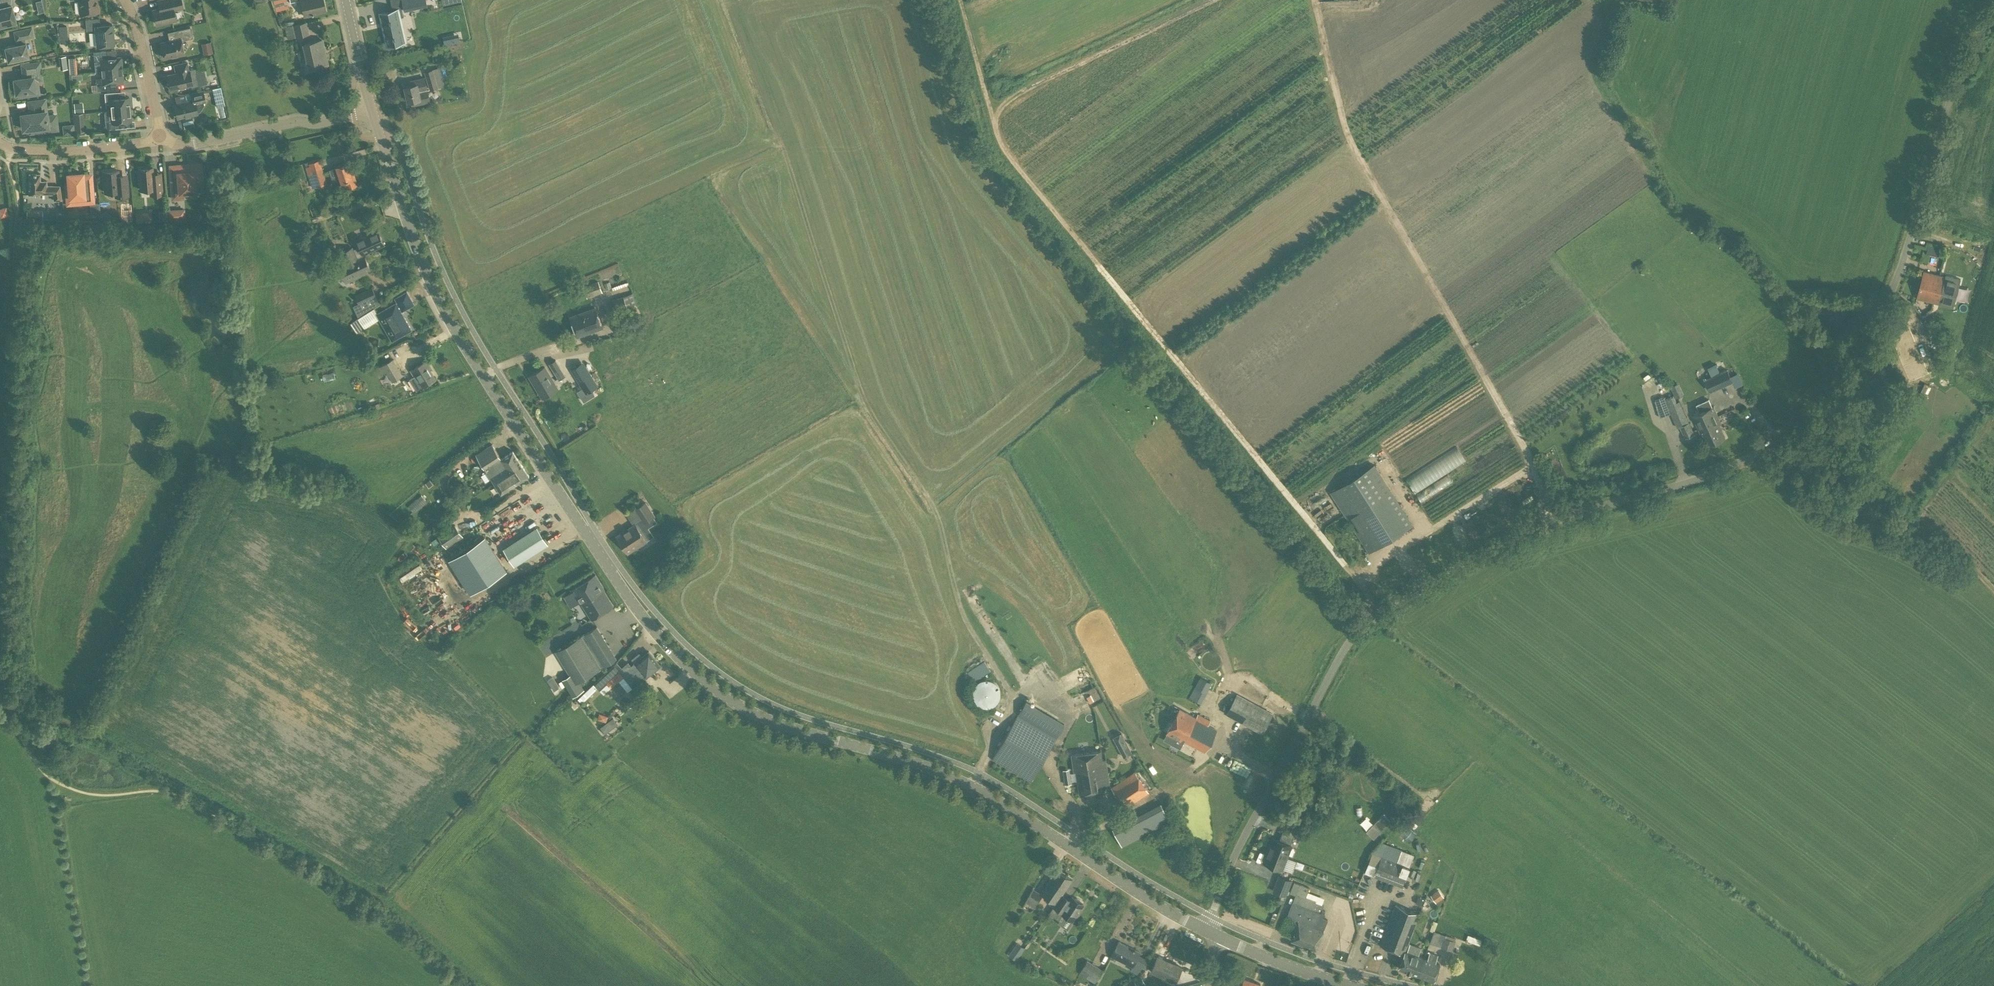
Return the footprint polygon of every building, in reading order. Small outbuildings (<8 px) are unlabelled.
[(15,21),(11,4),(14,4),(13,0),(0,0),(0,2),(1,6),(0,7),(0,25),(15,21)] [(37,0),(40,13),(46,11),(44,0),(39,0),(37,0)] [(80,13),(97,12),(96,0),(78,0),(80,13)] [(175,19),(173,10),(183,8),(182,0),(157,0),(159,8),(152,10),(155,24),(175,19)] [(304,16),(312,14),(312,13),(325,10),(322,0),(300,0),(304,16)] [(402,8),(379,12),(386,45),(396,43),(394,35),(403,33),(400,17),(404,16),(402,8)] [(99,25),(99,18),(85,19),(86,30),(95,29),(96,46),(113,44),(111,24),(99,25)] [(287,38),(295,36),(308,33),(306,22),(285,27),(287,38)] [(25,42),(24,38),(33,36),(31,27),(13,31),(15,40),(16,39),(17,44),(4,46),(7,60),(28,56),(25,42)] [(171,56),(177,55),(176,54),(184,53),(181,40),(192,37),(190,27),(167,32),(169,40),(159,43),(163,57),(171,55),(171,56)] [(308,68),(327,64),(321,39),(303,44),(308,68)] [(203,43),(204,54),(213,53),(212,42),(203,43)] [(103,71),(119,70),(119,65),(122,64),(121,60),(119,59),(106,60),(105,50),(93,51),(94,64),(102,63),(103,71)] [(58,57),(60,65),(67,64),(66,56),(58,57)] [(189,70),(187,61),(173,64),(175,73),(167,75),(170,88),(191,84),(192,86),(199,85),(195,68),(189,70)] [(26,93),(35,91),(33,79),(41,78),(39,62),(22,65),(24,77),(14,79),(16,93),(17,92),(18,96),(27,95),(26,93)] [(446,84),(441,66),(424,71),(427,81),(425,81),(424,78),(409,81),(410,85),(405,86),(408,101),(412,100),(413,104),(430,100),(427,89),(429,89),(430,89),(446,84)] [(119,70),(103,71),(103,78),(96,79),(96,90),(108,89),(108,82),(120,81),(120,80),(123,79),(123,75),(120,74),(119,70)] [(216,106),(224,104),(220,87),(212,89),(216,106)] [(190,93),(192,100),(173,104),(176,118),(182,117),(183,121),(192,119),(191,114),(197,113),(197,112),(199,112),(204,105),(204,102),(205,101),(203,90),(190,93)] [(114,91),(104,92),(105,103),(110,103),(110,111),(130,109),(129,96),(115,98),(114,91)] [(46,116),(44,100),(29,102),(30,113),(23,114),(24,119),(21,119),(23,129),(29,128),(30,132),(57,128),(55,115),(46,116)] [(84,102),(76,102),(76,112),(85,112),(84,102)] [(110,111),(105,111),(106,129),(115,128),(126,127),(125,121),(131,121),(130,109),(110,111)] [(74,123),(83,122),(83,113),(74,114),(74,123)] [(63,134),(74,133),(73,124),(62,125),(63,134)] [(312,188),(327,183),(320,159),(309,163),(310,165),(306,167),(312,188)] [(333,182),(337,184),(345,181),(347,188),(357,185),(352,169),(350,170),(347,162),(336,166),(337,167),(329,169),(333,182)] [(191,191),(191,189),(195,189),(195,181),(201,181),(201,179),(201,177),(201,175),(201,173),(200,171),(199,170),(198,168),(196,167),(194,165),(192,165),(190,164),(188,164),(176,165),(177,175),(170,175),(172,199),(180,198),(180,191),(183,191),(183,192),(191,191)] [(152,167),(138,168),(140,189),(149,188),(150,194),(162,193),(160,171),(152,172),(152,167)] [(118,180),(117,170),(103,171),(105,192),(115,191),(115,196),(127,195),(126,179),(118,180)] [(61,199),(59,186),(47,185),(48,184),(46,184),(46,180),(40,180),(40,173),(28,173),(28,194),(39,194),(39,193),(53,194),(54,200),(61,199)] [(82,175),(82,173),(67,174),(68,183),(66,183),(66,192),(69,192),(69,197),(83,196),(83,202),(93,201),(91,186),(90,186),(89,174),(82,175)] [(91,215),(100,214),(99,203),(90,204),(91,215)] [(120,204),(121,221),(133,220),(131,203),(120,204)] [(0,209),(0,213),(1,217),(10,215),(7,207),(0,209)] [(168,219),(185,218),(184,208),(168,209),(168,219)] [(136,222),(151,221),(150,211),(135,212),(136,222)] [(98,221),(108,220),(107,212),(100,212),(101,216),(98,216),(98,221)] [(355,260),(365,256),(364,254),(384,244),(378,230),(356,240),(360,250),(355,253),(352,247),(338,254),(340,259),(339,260),(341,264),(345,261),(353,257),(355,260)] [(1925,254),(1936,255),(1936,246),(1926,245),(1925,254)] [(345,261),(341,264),(338,265),(346,283),(366,274),(365,271),(370,268),(365,256),(355,260),(353,257),(345,261)] [(1945,277),(1923,271),(1916,298),(1953,307),(1960,279),(1945,276),(1945,277)] [(587,298),(602,292),(598,281),(583,286),(587,298)] [(363,312),(380,303),(373,287),(355,295),(363,312)] [(414,303),(407,291),(395,297),(398,302),(396,303),(396,302),(377,313),(374,307),(350,321),(356,331),(380,318),(392,340),(411,329),(400,310),(402,309),(402,310),(414,303)] [(637,303),(633,293),(623,296),(610,300),(614,312),(628,307),(627,306),(637,303)] [(576,336),(603,327),(596,307),(569,317),(576,336)] [(559,380),(566,375),(556,359),(548,363),(559,380)] [(392,382),(403,376),(393,360),(383,366),(392,382)] [(416,390),(423,386),(436,378),(429,367),(430,366),(426,360),(411,370),(414,376),(410,379),(416,390)] [(586,392),(597,385),(583,362),(572,369),(586,392)] [(558,388),(544,366),(529,376),(534,383),(536,382),(544,397),(558,388)] [(1710,391),(1733,381),(1728,369),(1705,379),(1710,391)] [(1674,385),(1677,397),(1685,395),(1683,383),(1674,385)] [(1680,427),(1685,438),(1694,434),(1679,401),(1677,401),(1674,395),(1665,399),(1668,406),(1677,428),(1680,427)] [(1712,422),(1719,419),(1713,407),(1693,416),(1699,430),(1713,424),(1712,422)] [(1713,424),(1699,430),(1700,433),(1702,433),(1708,445),(1725,437),(1719,424),(1721,423),(1719,419),(1712,422),(1713,424)] [(512,471),(522,465),(513,451),(501,458),(492,444),(476,454),(494,482),(497,480),(499,478),(509,471),(510,472),(512,471)] [(1448,473),(1468,462),(1460,447),(1407,477),(1421,501),(1454,483),(1448,473)] [(1346,518),(1371,555),(1414,526),(1374,464),(1330,492),(1346,518)] [(497,480),(494,482),(501,493),(528,476),(529,475),(528,475),(522,465),(512,471),(510,472),(509,471),(499,478),(497,480)] [(415,513),(427,502),(421,495),(409,506),(415,513)] [(627,552),(653,535),(644,522),(654,515),(645,501),(635,508),(642,519),(616,535),(627,552)] [(447,548),(463,536),(455,524),(438,535),(447,548)] [(515,565),(548,544),(536,526),(503,547),(515,565)] [(506,570),(484,537),(471,545),(450,559),(471,592),(489,581),(506,570)] [(404,582),(423,567),(420,564),(401,578),(404,582)] [(613,605),(603,589),(604,588),(595,574),(571,589),(573,591),(567,595),(572,603),(578,600),(580,603),(581,602),(591,619),(613,605)] [(516,617),(522,614),(517,606),(511,609),(516,617)] [(575,684),(617,658),(597,626),(555,651),(575,684)] [(632,687),(659,665),(648,651),(641,657),(638,653),(631,658),(635,662),(630,666),(628,662),(619,670),(614,665),(594,683),(599,690),(607,682),(611,687),(624,676),(632,687)] [(1200,676),(1195,687),(1206,693),(1208,689),(1212,683),(1200,676)] [(547,680),(554,691),(559,687),(552,677),(547,680)] [(983,707),(985,707),(988,707),(990,707),(992,706),(994,705),(996,703),(998,701),(999,699),(1000,697),(1000,695),(1001,692),(1000,690),(1000,688),(999,686),(997,684),(996,682),(994,681),(992,680),(989,679),(987,679),(984,679),(982,679),(980,680),(978,681),(976,683),(974,685),(973,687),(972,690),(972,692),(972,694),(973,697),(973,699),(975,701),(976,703),(978,705),(980,706),(983,707)] [(1093,695),(1089,697),(1090,702),(1102,697),(1097,686),(1090,689),(1093,695)] [(1262,734),(1272,715),(1237,695),(1227,714),(1262,734)] [(1030,782),(1056,738),(1064,724),(1026,701),(1017,715),(991,759),(1030,782)] [(1196,717),(1179,708),(1166,733),(1163,740),(1171,744),(1174,738),(1180,741),(1181,739),(1204,752),(1216,730),(1195,718),(1196,717)] [(602,727),(607,734),(620,723),(615,717),(602,727)] [(1132,752),(1121,732),(1120,733),(1114,736),(1112,737),(1123,757),(1132,752)] [(1102,765),(1102,760),(1100,751),(1071,755),(1074,772),(1076,771),(1077,782),(1085,781),(1084,775),(1083,775),(1082,767),(1102,765)] [(1085,781),(1077,782),(1079,794),(1103,790),(1102,785),(1109,784),(1106,759),(1102,760),(1102,765),(1082,767),(1083,775),(1084,775),(1085,781)] [(1125,808),(1148,792),(1134,771),(1111,787),(1125,808)] [(1401,810),(1409,802),(1397,791),(1389,799),(1401,810)] [(1112,828),(1122,846),(1170,821),(1161,802),(1112,828)] [(1380,831),(1391,820),(1383,813),(1373,824),(1380,831)] [(1409,843),(1414,838),(1407,830),(1401,835),(1409,843)] [(1290,844),(1293,838),(1281,833),(1279,840),(1272,837),(1267,850),(1287,859),(1292,845),(1290,844)] [(1402,886),(1413,858),(1400,853),(1401,850),(1381,843),(1372,852),(1364,871),(1374,875),(1402,886)] [(1283,870),(1287,859),(1267,850),(1262,862),(1283,870)] [(1056,903),(1064,892),(1072,880),(1057,869),(1041,893),(1055,903),(1056,903)] [(1316,950),(1327,920),(1319,917),(1323,905),(1315,902),(1316,900),(1305,896),(1309,887),(1294,881),(1290,892),(1295,894),(1287,915),(1299,920),(1291,940),(1316,950)] [(1288,888),(1276,883),(1273,891),(1285,895),(1288,888)] [(1034,907),(1043,895),(1033,888),(1025,901),(1034,907)] [(1432,895),(1438,902),(1446,896),(1440,889),(1432,895)] [(1056,903),(1055,903),(1053,907),(1049,913),(1062,921),(1065,916),(1072,920),(1083,904),(1080,902),(1080,900),(1076,897),(1075,898),(1064,892),(1056,903)] [(1404,951),(1406,952),(1420,914),(1395,905),(1380,945),(1403,954),(1404,951)] [(1452,950),(1455,941),(1454,941),(1455,938),(1440,933),(1434,931),(1429,943),(1452,950)] [(1009,953),(1016,959),(1025,946),(1017,941),(1009,953)] [(1146,969),(1150,960),(1139,955),(1140,952),(1118,941),(1111,956),(1132,966),(1130,970),(1137,973),(1142,967),(1146,969)] [(1424,958),(1406,952),(1404,951),(1403,954),(1398,968),(1418,975),(1424,958)] [(1424,958),(1418,975),(1433,980),(1439,964),(1434,962),(1437,955),(1430,952),(1427,959),(1424,958)] [(1175,982),(1181,967),(1156,956),(1150,971),(1175,982)] [(1095,983),(1103,969),(1087,960),(1079,973),(1095,983)] [(1145,983),(1141,976),(1125,984),(1126,985),(1139,985),(1145,983)] [(1260,984),(1243,978),(1240,985),(1259,985),(1260,984)]
